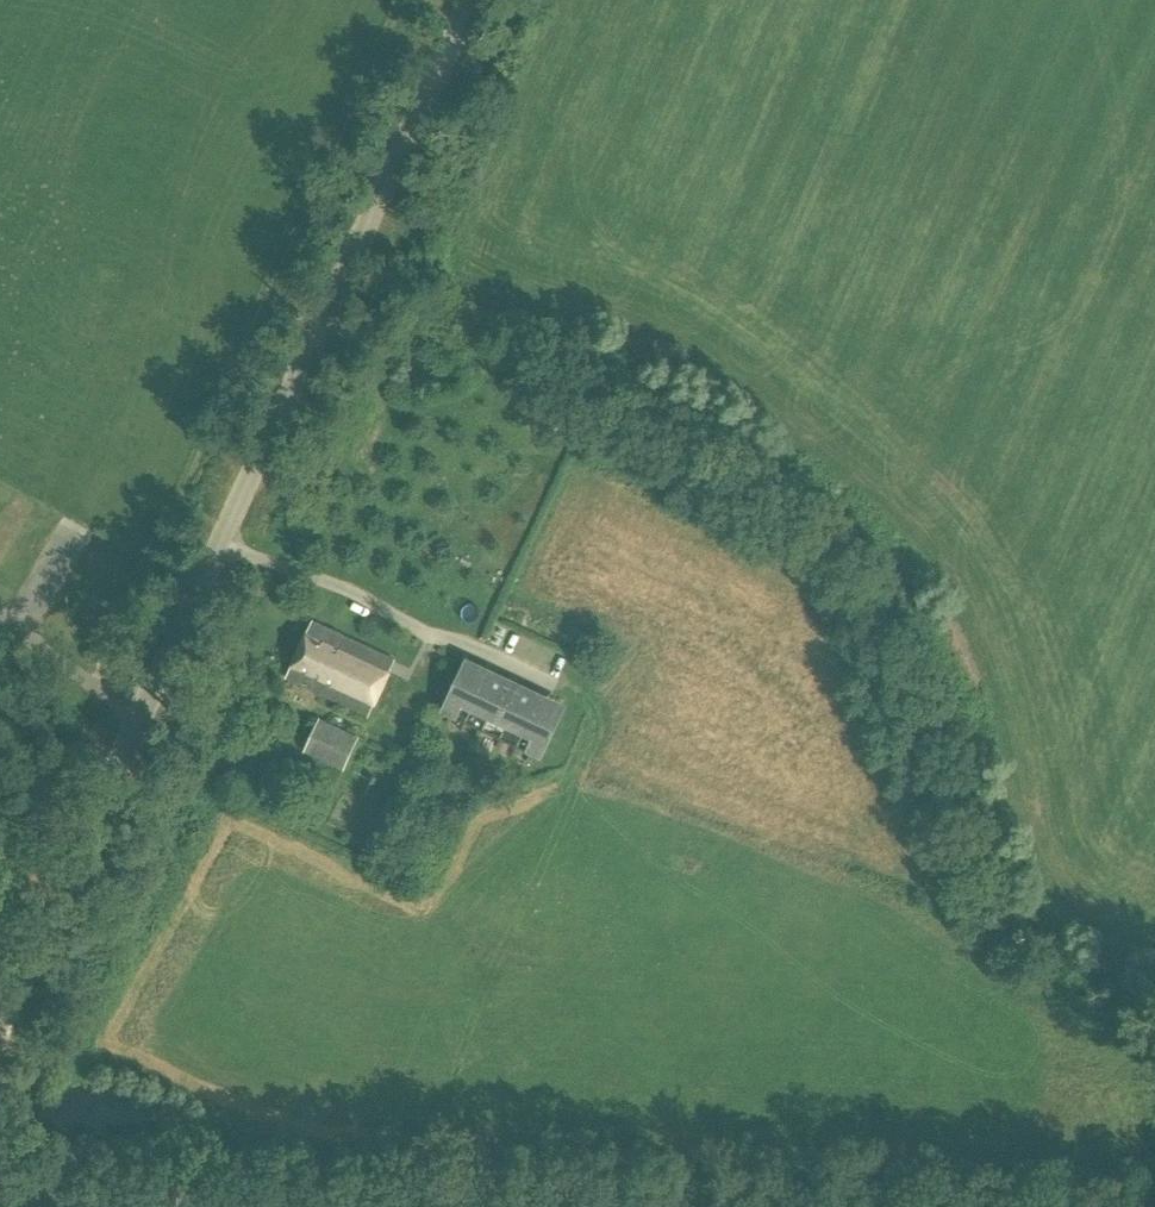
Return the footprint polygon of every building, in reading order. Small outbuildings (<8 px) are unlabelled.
[(369,717),(396,660),(314,621),(287,679),(369,717)] [(536,755),(558,707),(470,666),(448,714),(536,755)] [(343,771),(359,736),(319,717),(303,752),(343,771)]
